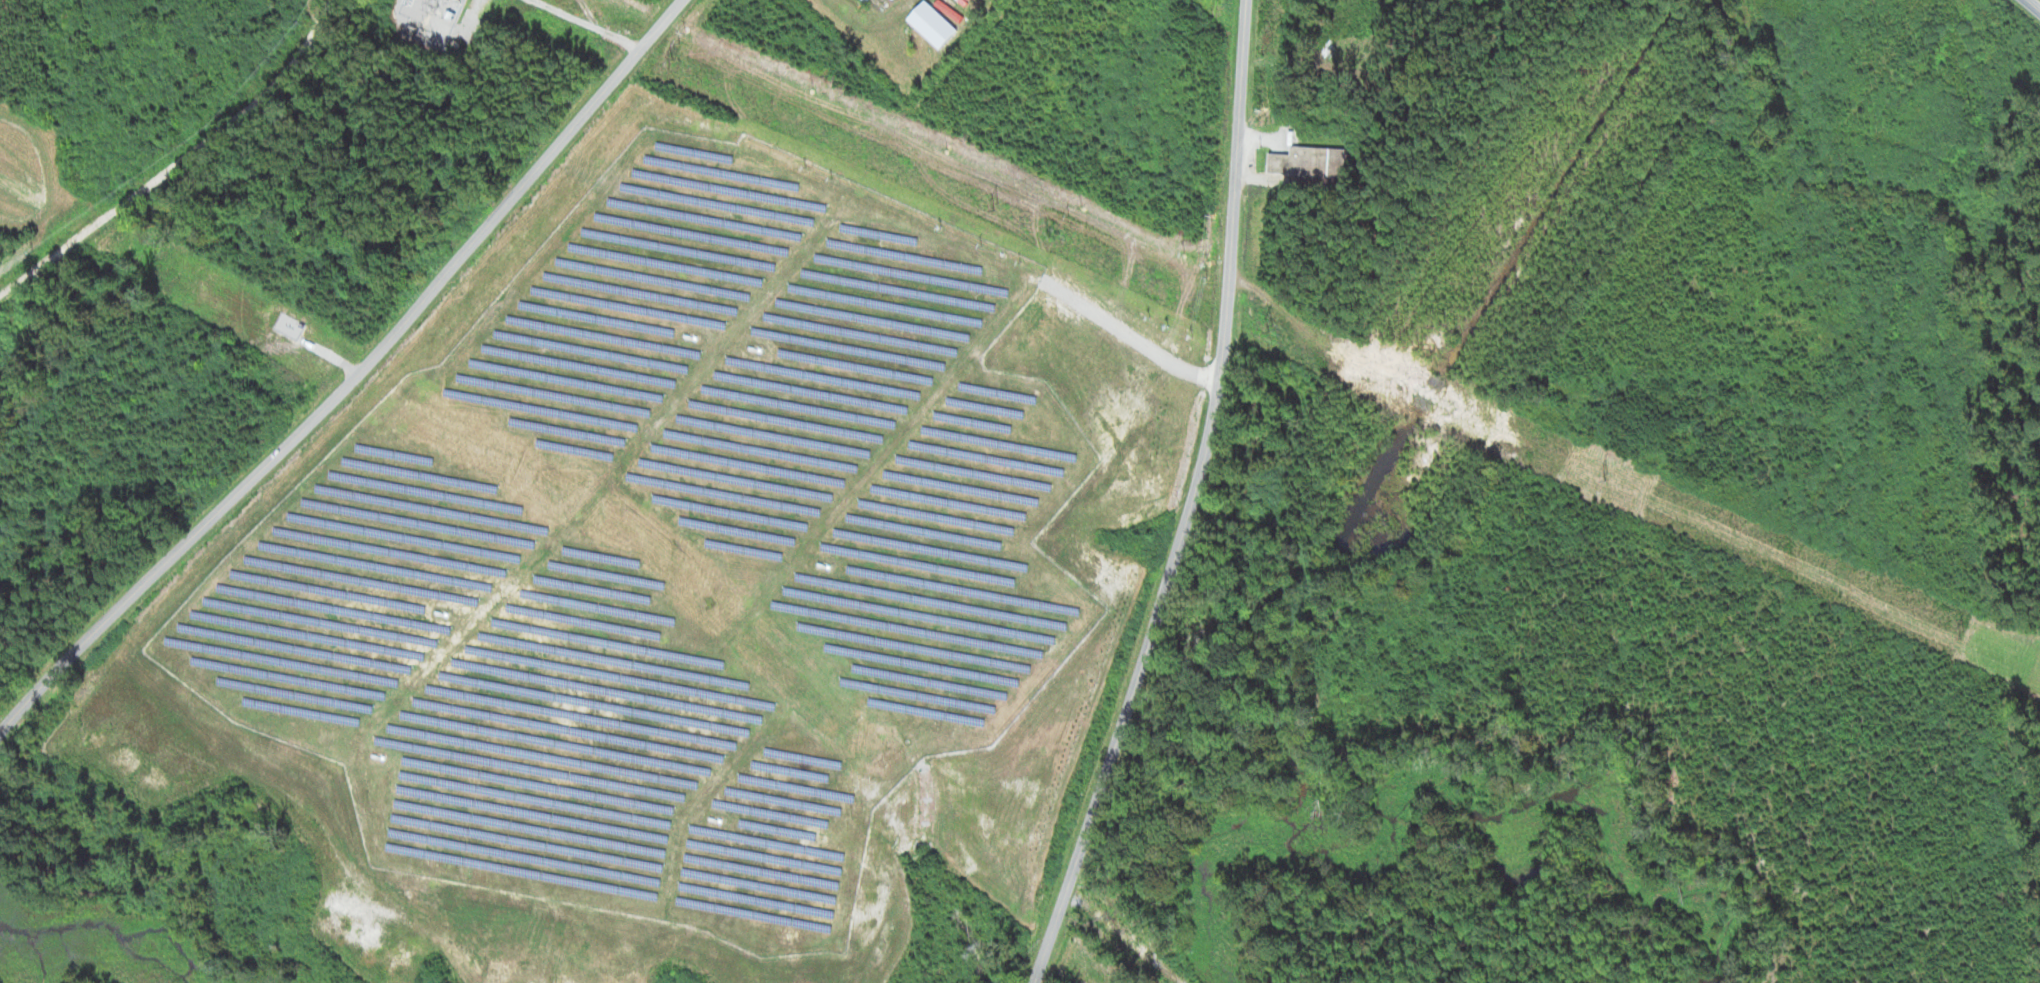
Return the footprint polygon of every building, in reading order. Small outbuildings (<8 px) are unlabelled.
[(1273,152),(1272,172),(1349,176),(1351,148),(1296,146),(1296,153),(1273,152)]
